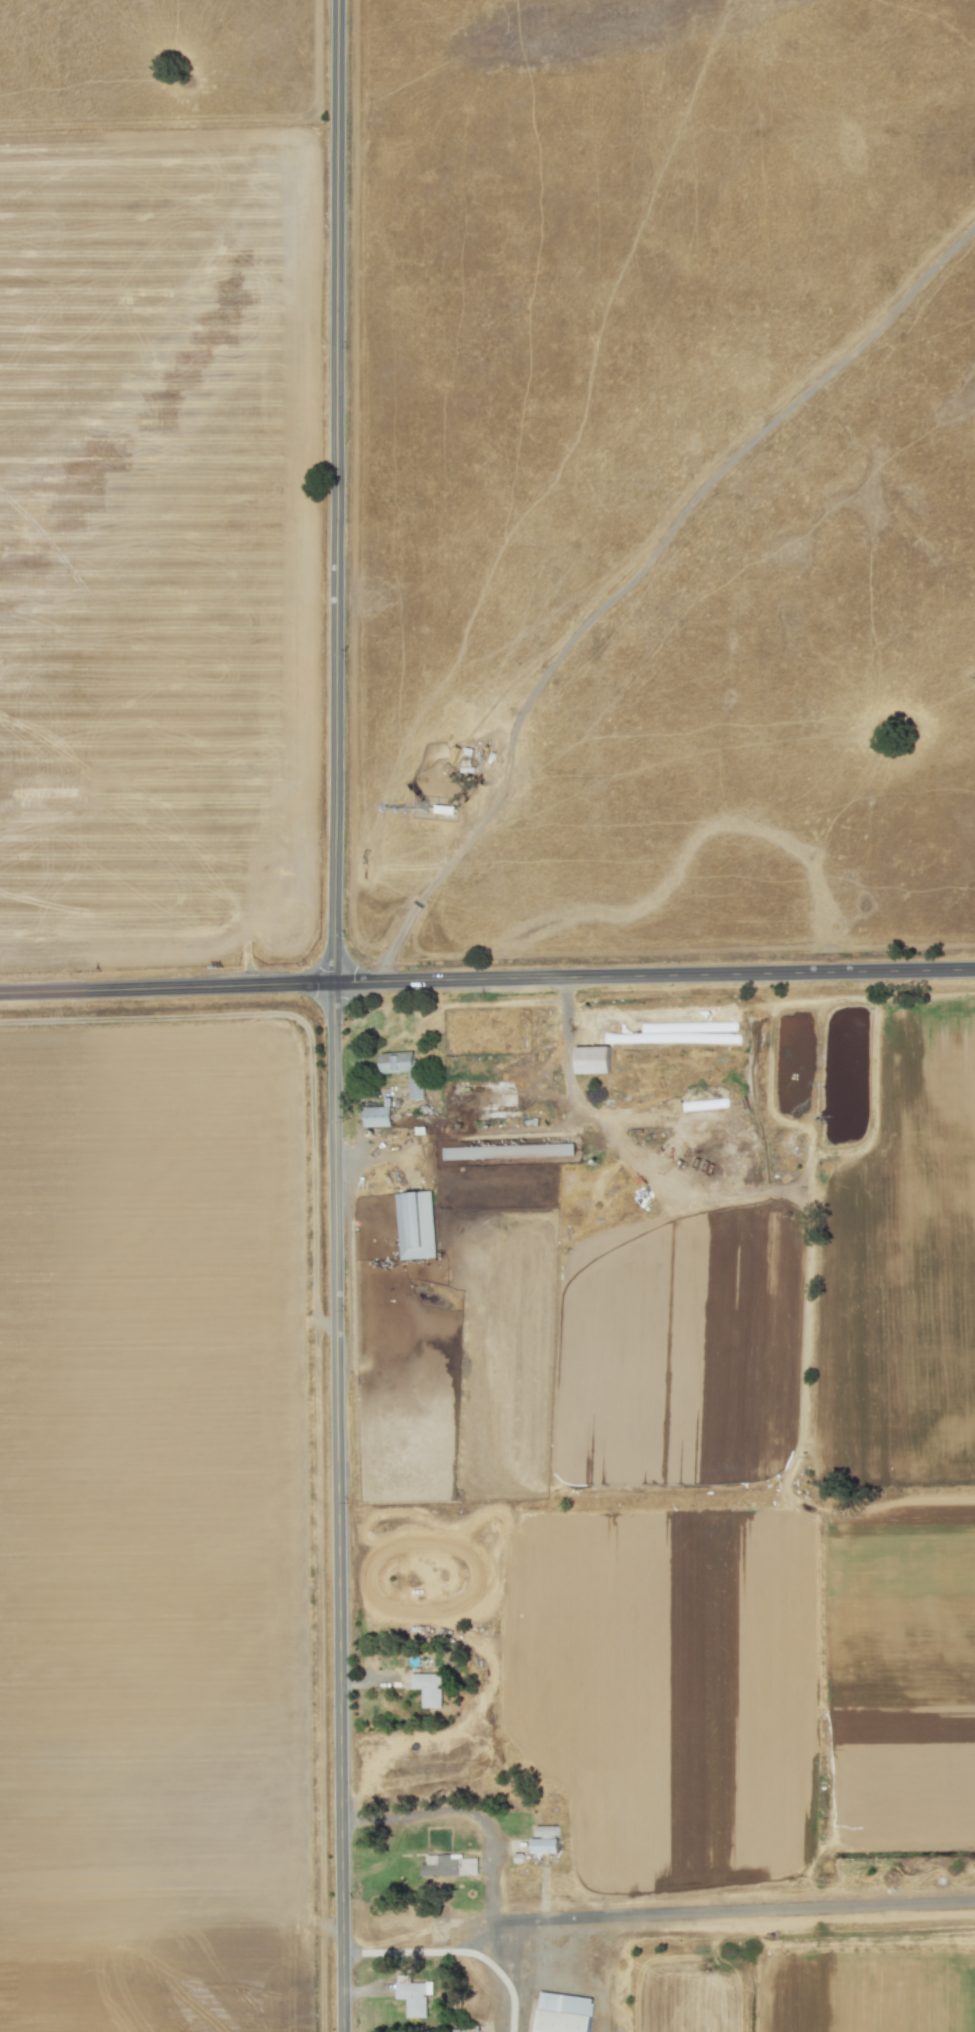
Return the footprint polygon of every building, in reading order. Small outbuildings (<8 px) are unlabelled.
[(576,1074),(609,1073),(608,1047),(576,1047),(576,1074)] [(409,1100),(420,1099),(418,1053),(380,1054),(381,1074),(408,1073),(409,1100)] [(391,1127),(391,1107),(365,1107),(365,1128),(391,1127)] [(573,1156),(573,1144),(455,1148),(456,1160),(573,1156)] [(436,1257),(430,1191),(394,1194),(400,1260),(436,1257)] [(441,1709),(441,1674),(411,1674),(411,1690),(422,1690),(421,1708),(441,1709)] [(557,1839),(531,1839),(531,1854),(557,1853),(557,1839)] [(478,1875),(477,1858),(462,1859),(462,1855),(426,1856),(427,1865),(421,1865),(422,1877),(478,1875)] [(426,2018),(426,1994),(431,1994),(431,1983),(396,1983),(396,1999),(406,1999),(406,2018),(426,2018)] [(540,1992),(535,2031),(588,2031),(593,1999),(540,1992)]
